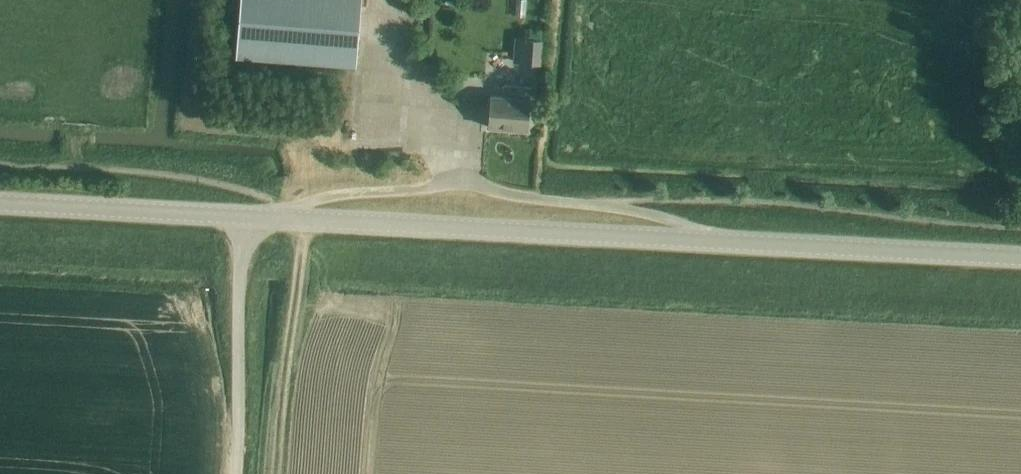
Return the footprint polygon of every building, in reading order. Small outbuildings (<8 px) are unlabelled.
[(362,0),(241,0),(237,56),(357,64),(362,0)] [(516,16),(526,17),(527,0),(516,0),(516,16)] [(526,38),(524,62),(540,63),(542,39),(526,38)] [(528,130),(531,91),(531,86),(503,83),(502,96),(490,95),(488,127),(528,130)]
